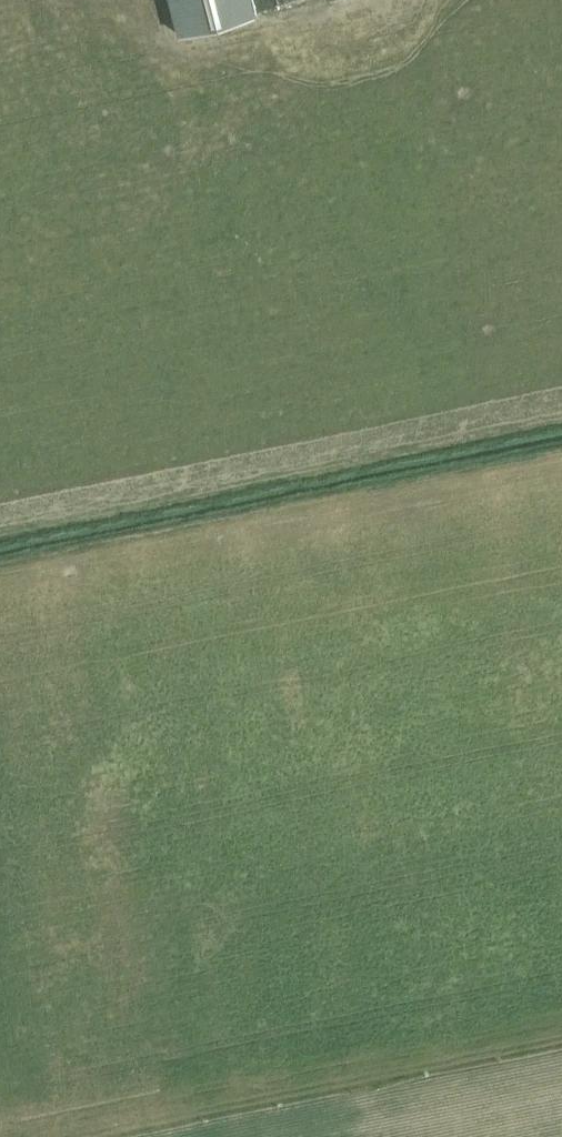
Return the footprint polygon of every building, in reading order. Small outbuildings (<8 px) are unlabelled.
[(178,33),(253,14),(249,0),(169,0),(178,33)]
